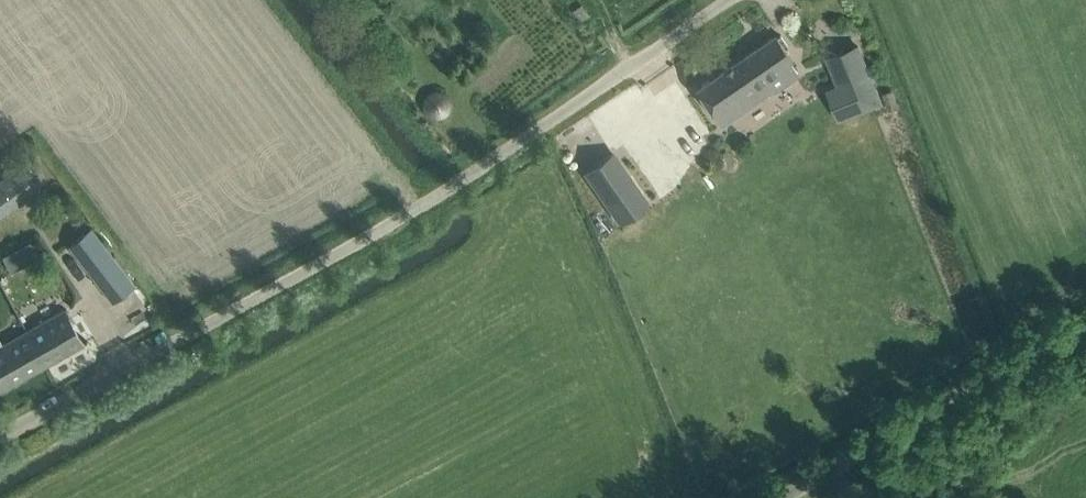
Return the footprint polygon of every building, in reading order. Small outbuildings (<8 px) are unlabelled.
[(721,124),(773,88),(773,89),(774,91),(799,73),(798,73),(790,60),(792,58),(785,48),(789,46),(781,34),(779,35),(777,37),(775,34),(697,89),(721,124)] [(835,54),(828,57),(839,83),(839,85),(839,86),(840,85),(850,81),(861,109),(880,101),(858,45),(835,54)] [(429,100),(428,104),(429,108),(431,111),(434,113),(438,114),(442,113),(445,111),(448,108),(448,104),(448,100),(445,97),(442,94),(438,94),(434,94),(431,97),(429,100)] [(616,150),(590,168),(624,218),(650,200),(616,150)] [(0,176),(0,214),(34,190),(19,170),(16,165),(0,176)] [(91,228),(73,242),(69,245),(112,300),(134,283),(91,228)] [(1,256),(12,274),(43,257),(33,238),(1,256)] [(64,309),(33,327),(36,331),(30,334),(47,363),(83,343),(64,309)] [(47,363),(30,334),(9,346),(6,342),(0,345),(0,389),(47,363)]
